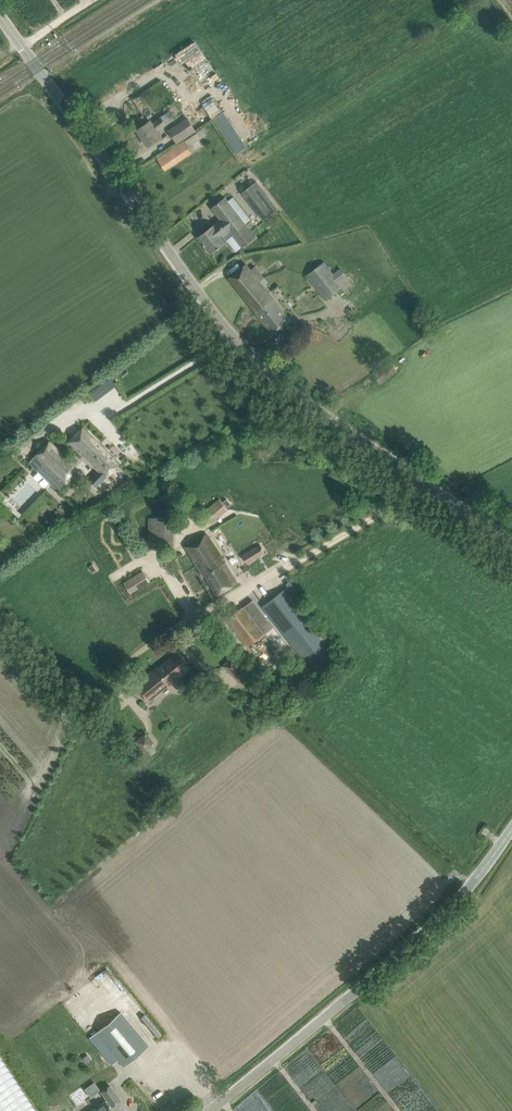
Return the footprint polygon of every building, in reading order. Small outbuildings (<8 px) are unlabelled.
[(220,82),(207,94),(215,103),(228,91),(220,82)] [(226,110),(214,117),(237,154),(249,146),(226,110)] [(137,130),(148,146),(161,136),(157,131),(166,125),(161,118),(152,123),(150,121),(137,130)] [(169,130),(177,143),(196,130),(188,118),(169,130)] [(155,143),(156,145),(139,155),(142,160),(165,147),(161,140),(155,143)] [(157,159),(164,170),(191,152),(184,141),(157,159)] [(242,193),(263,220),(278,208),(256,181),(242,193)] [(243,247),(251,240),(255,237),(225,197),(212,207),(221,219),(198,237),(211,254),(227,241),(226,240),(234,235),(243,247)] [(324,261),(306,275),(325,300),(343,287),(344,290),(353,285),(341,267),(333,273),(329,267),(324,261)] [(255,265),(250,269),(246,264),(229,278),(273,334),(290,321),(260,281),(265,277),(255,265)] [(390,362),(373,375),(380,384),(397,371),(390,362)] [(83,427),(70,441),(82,453),(82,454),(98,469),(89,479),(97,487),(120,463),(83,427)] [(67,482),(68,483),(75,476),(75,464),(50,439),(36,454),(37,454),(29,462),(59,491),(66,483),(67,483),(67,482)] [(202,513),(212,524),(228,510),(219,499),(202,513)] [(148,547),(174,548),(174,518),(149,518),(148,547)] [(207,531),(184,545),(188,551),(203,576),(205,574),(212,585),(217,594),(217,595),(238,582),(210,536),(207,531)] [(244,556),(248,563),(265,552),(262,546),(244,556)] [(143,570),(132,576),(139,588),(150,581),(143,570)] [(264,606),(320,679),(341,663),(284,590),(264,606)] [(227,619),(249,647),(264,635),(242,607),(227,619)] [(135,686),(142,694),(148,701),(190,666),(185,661),(178,653),(159,668),(157,667),(135,686)] [(239,682),(249,673),(243,667),(234,677),(239,682)] [(147,752),(157,744),(148,734),(138,741),(147,752)] [(485,826),(482,831),(486,834),(490,830),(485,826)] [(89,1039),(111,1065),(118,1060),(123,1066),(148,1045),(120,1012),(89,1039)] [(0,1055),(0,1110),(37,1110),(0,1055)] [(91,1097),(101,1090),(95,1081),(85,1088),(91,1097)] [(107,1100),(104,1102),(91,1110),(111,1110),(108,1107),(111,1105),(111,1106),(120,1100),(110,1086),(101,1092),(107,1100)]
